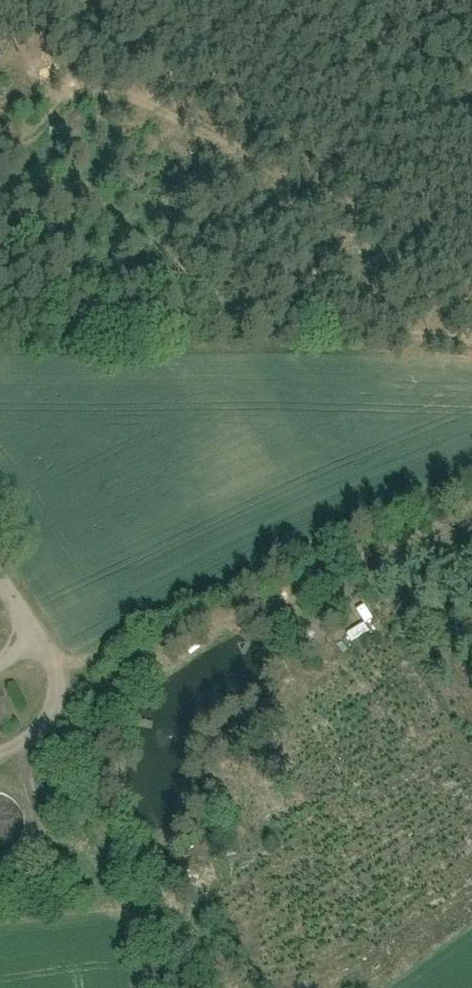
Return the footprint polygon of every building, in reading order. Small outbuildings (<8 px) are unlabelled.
[(347,580),(329,585),(333,596),(350,591),(347,580)]
